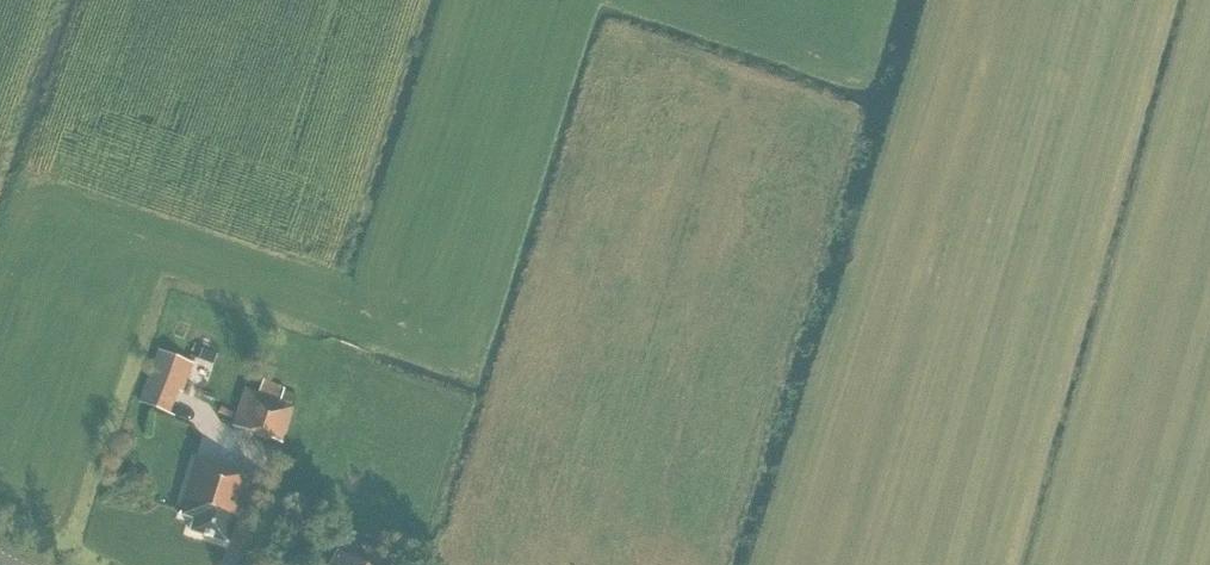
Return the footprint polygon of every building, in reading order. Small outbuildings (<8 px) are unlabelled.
[(174,416),(193,362),(159,350),(139,403),(174,416)] [(297,394),(283,389),(284,387),(263,379),(258,392),(245,387),(231,426),(283,443),(295,407),(292,406),(297,394)] [(224,540),(230,541),(236,522),(239,514),(251,474),(196,456),(178,513),(194,518),(191,529),(224,540)] [(338,551),(330,564),(363,564),(338,551)]
